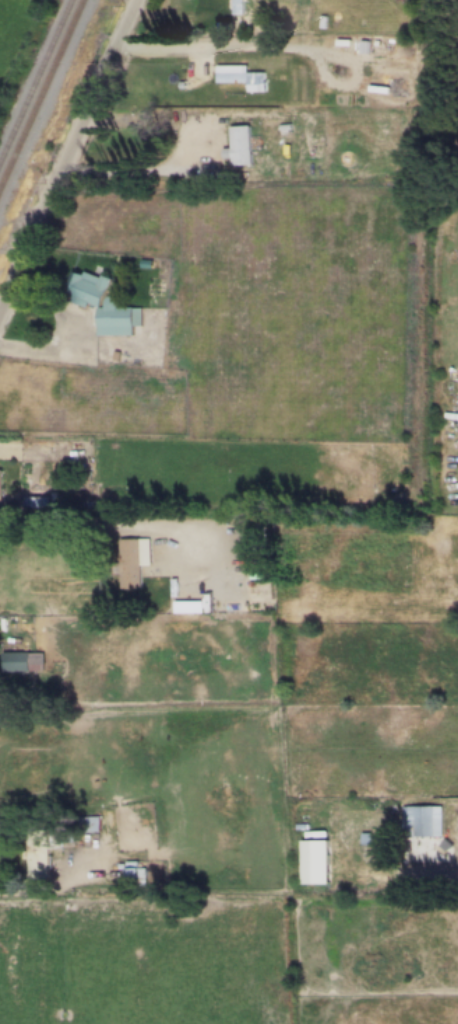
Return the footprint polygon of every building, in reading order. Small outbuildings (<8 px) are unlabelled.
[(231,126),(231,165),(252,165),(252,126),(231,126)] [(97,335),(133,336),(134,327),(141,327),(142,309),(116,308),(117,297),(109,297),(109,275),(74,275),(73,301),(98,302),(97,335)] [(120,540),(121,589),(141,588),(141,565),(151,565),(150,539),(120,540)] [(204,601),(175,601),(175,614),(204,614),(204,601)] [(44,653),(3,653),(3,672),(44,672),(44,653)] [(402,838),(442,838),(442,808),(402,808),(402,838)] [(51,869),(51,847),(63,847),(63,830),(28,830),(28,869),(51,869)] [(122,862),(122,887),(146,887),(145,861),(122,862)]
